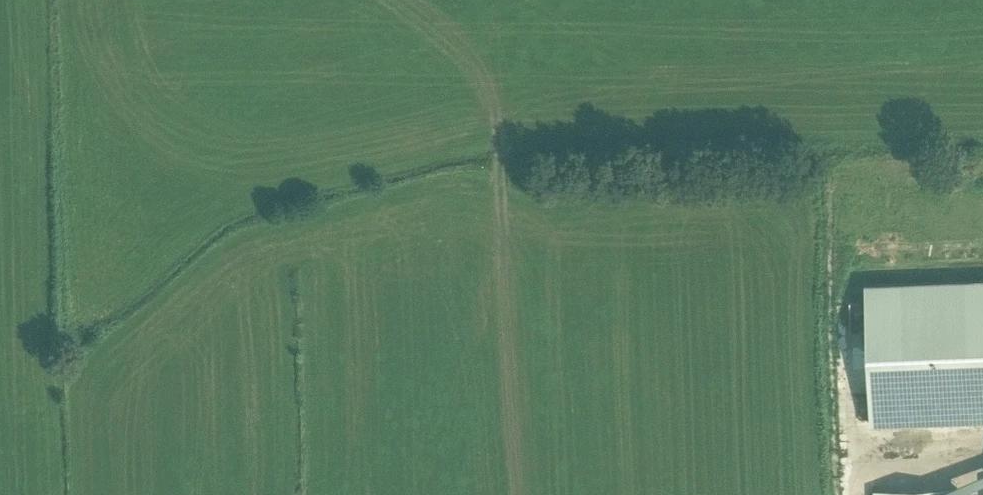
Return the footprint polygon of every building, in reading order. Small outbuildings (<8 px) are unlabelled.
[(865,284),(871,424),(982,420),(982,280),(865,284)]
